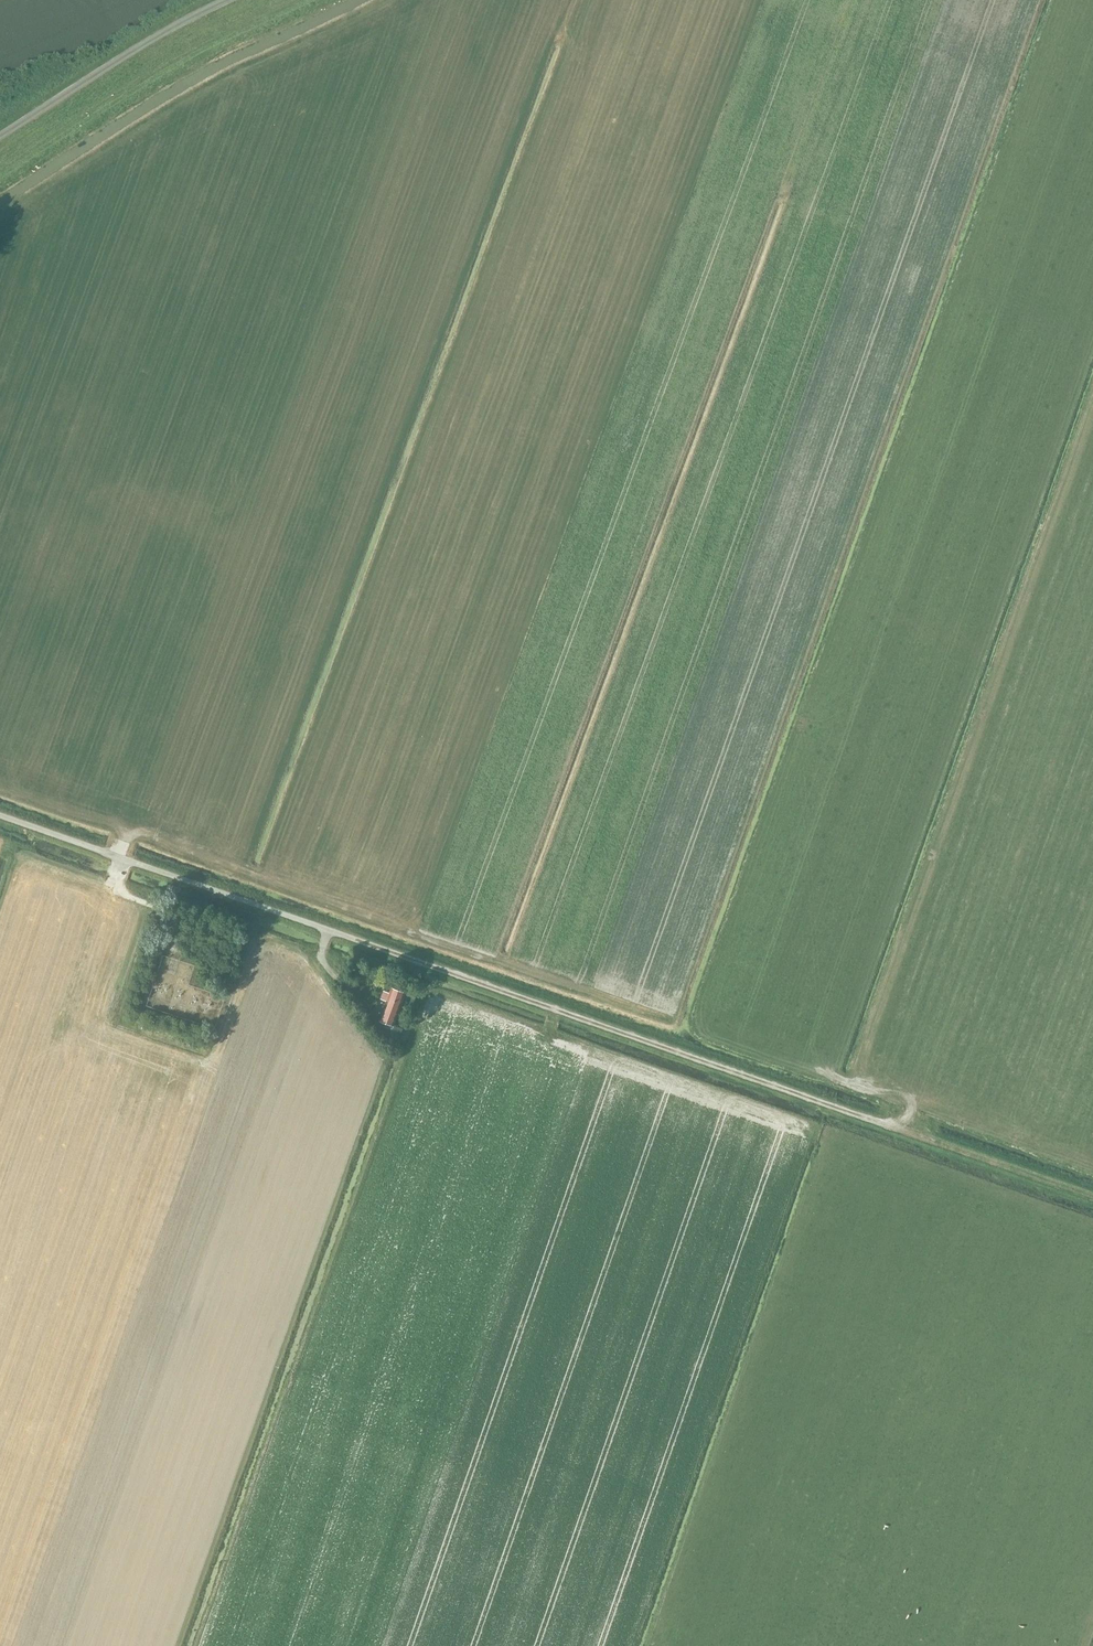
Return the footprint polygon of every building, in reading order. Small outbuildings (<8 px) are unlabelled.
[(376,1033),(392,1039),(397,1026),(394,1025),(406,992),(392,987),(390,993),(384,990),(381,998),(388,1000),(376,1033)]
